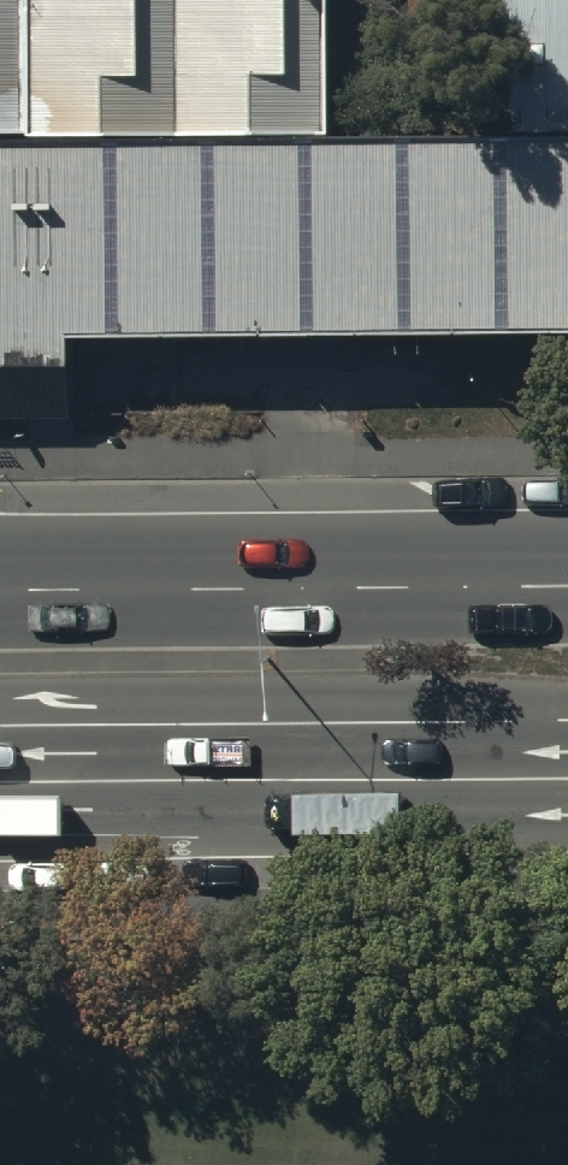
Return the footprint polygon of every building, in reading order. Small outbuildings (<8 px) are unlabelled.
[(20,157),(315,153),(314,0),(18,0),(20,157)] [(497,154),(567,152),(567,0),(497,0),(497,154)] [(0,174),(0,442),(56,441),(56,360),(567,354),(567,167),(0,174)]
